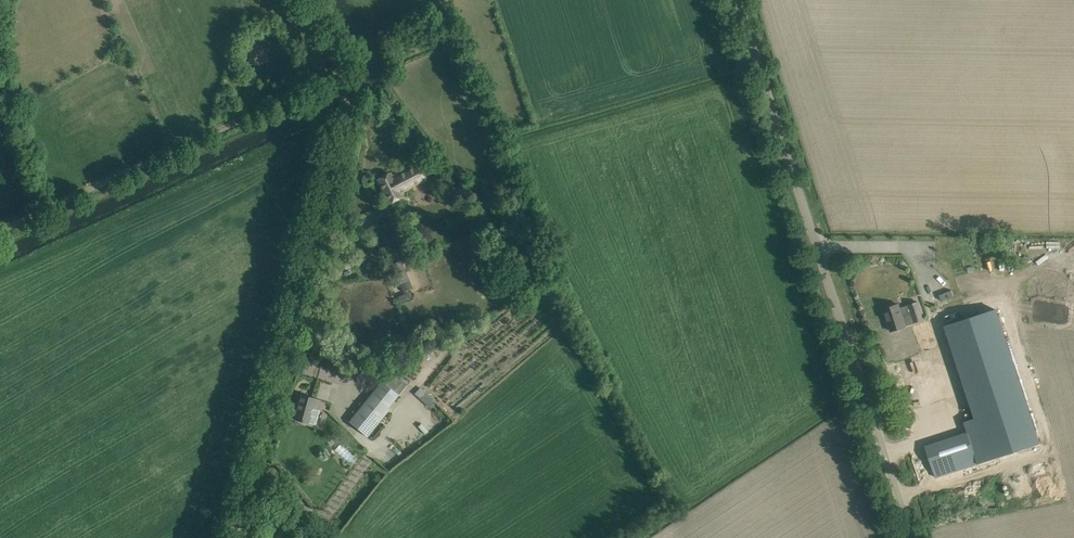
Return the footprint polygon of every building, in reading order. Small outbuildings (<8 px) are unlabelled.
[(391,173),(378,179),(389,202),(405,195),(403,193),(427,180),(418,161),(392,175),(391,173)] [(403,253),(392,225),(378,230),(390,259),(403,253)] [(401,260),(392,264),(398,280),(403,290),(412,286),(409,278),(401,260)] [(891,331),(905,326),(905,325),(923,319),(917,302),(908,305),(899,308),(898,304),(883,309),(891,331)] [(996,309),(944,326),(974,417),(978,429),(967,432),(978,463),(1040,443),(996,309)] [(935,354),(929,356),(931,364),(938,362),(935,354)] [(382,380),(349,421),(367,436),(389,409),(387,408),(399,394),(382,380)] [(416,392),(432,407),(438,401),(422,386),(416,392)] [(320,400),(301,394),(294,419),(308,423),(308,422),(315,424),(319,410),(317,409),(320,400)] [(926,446),(936,477),(977,463),(967,432),(926,446)]
